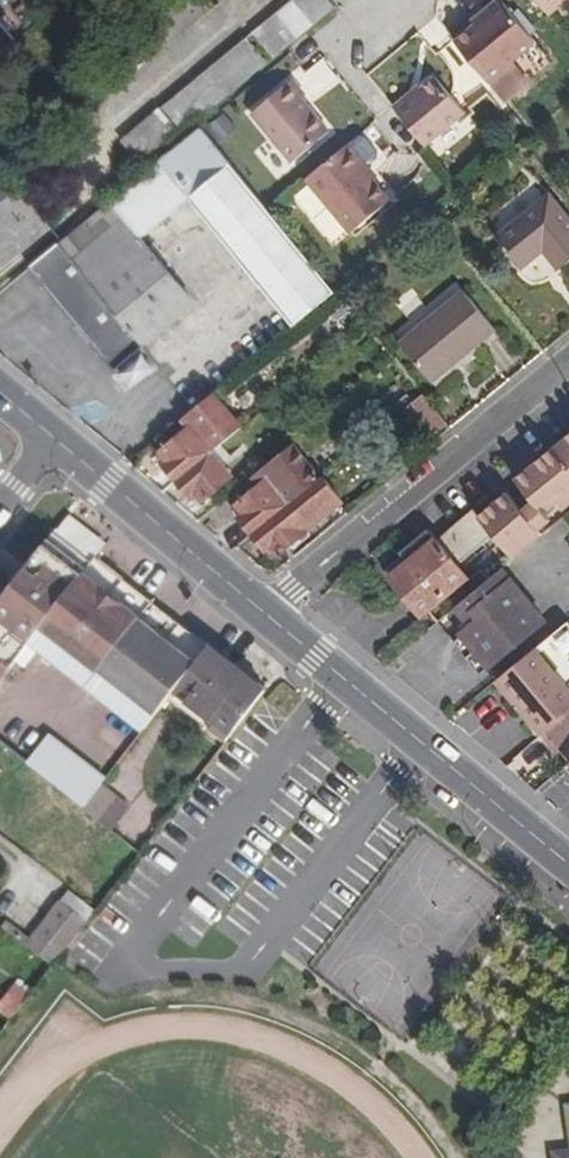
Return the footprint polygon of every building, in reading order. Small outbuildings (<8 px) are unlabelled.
[(327,0),(296,0),(253,35),(271,58),(334,9),(327,0)] [(550,16),(568,1),(568,0),(538,0),(550,16)] [(453,41),(487,83),(534,44),(501,3),(493,2),(485,9),(485,17),(473,26),(453,41)] [(485,17),(485,9),(470,21),(473,26),(485,17)] [(17,40),(0,20),(0,54),(17,40)] [(266,63),(247,40),(123,141),(141,164),(266,63)] [(395,111),(424,146),(460,117),(448,102),(451,99),(435,78),(395,111)] [(307,97),(294,82),(253,115),(292,165),(330,134),(304,100),(307,97)] [(140,240),(162,222),(189,198),(231,165),(202,128),(33,266),(117,367),(193,304),(140,240)] [(350,146),(306,181),(351,235),(391,202),(364,170),(367,167),(350,146)] [(295,327),(337,293),(270,210),(231,165),(189,198),(295,327)] [(68,217),(36,177),(0,206),(0,264),(4,269),(68,217)] [(496,238),(520,267),(544,248),(560,268),(568,261),(568,219),(550,195),(496,238)] [(497,331),(465,292),(401,344),(432,382),(497,331)] [(166,466),(178,481),(214,452),(243,428),(215,393),(185,417),(192,427),(164,451),(171,461),(166,466)] [(427,438),(447,421),(424,393),(405,410),(427,438)] [(568,471),(568,449),(562,441),(551,450),(568,471)] [(291,445),(252,477),(257,482),(296,451),(291,445)] [(535,504),(538,502),(545,510),(553,503),(562,513),(568,507),(568,471),(551,450),(515,480),(535,504)] [(241,519),(254,534),(320,479),(296,451),(257,482),(261,487),(239,506),(246,514),(241,519)] [(214,452),(178,481),(190,495),(196,491),(203,499),(232,476),(214,452)] [(320,479),(254,534),(266,549),(271,546),(278,554),(344,501),(324,477),(320,479)] [(423,616),(426,612),(465,580),(467,578),(457,566),(493,536),(513,560),(542,536),(523,514),(511,500),(481,523),(476,517),(441,547),(433,539),(388,574),(423,616)] [(535,504),(523,514),(542,536),(553,527),(535,504)] [(93,561),(96,556),(107,543),(69,513),(54,532),(93,561)] [(32,641),(93,561),(54,532),(53,531),(0,600),(0,609),(7,615),(0,625),(0,661),(10,669),(32,641)] [(88,685),(152,602),(96,556),(93,561),(32,641),(88,685)] [(468,622),(460,628),(457,631),(462,637),(455,644),(479,674),(487,668),(489,669),(545,623),(501,569),(475,591),(456,607),(468,622)] [(426,612),(437,624),(449,613),(456,607),(475,591),(465,580),(426,612)] [(168,696),(208,646),(152,602),(88,685),(145,729),(168,696)] [(456,607),(449,613),(460,628),(468,622),(456,607)] [(497,681),(541,733),(568,709),(568,622),(497,681)] [(226,740),(265,689),(208,646),(168,696),(226,740)] [(541,733),(558,753),(563,748),(568,756),(568,709),(541,733)] [(81,809),(100,786),(105,779),(49,736),(26,765),(81,809)] [(81,809),(105,827),(123,804),(100,786),(81,809)] [(52,966),(87,922),(61,901),(26,946),(52,966)] [(0,1004),(0,1010),(13,1018),(30,989),(15,980),(0,1004)]
